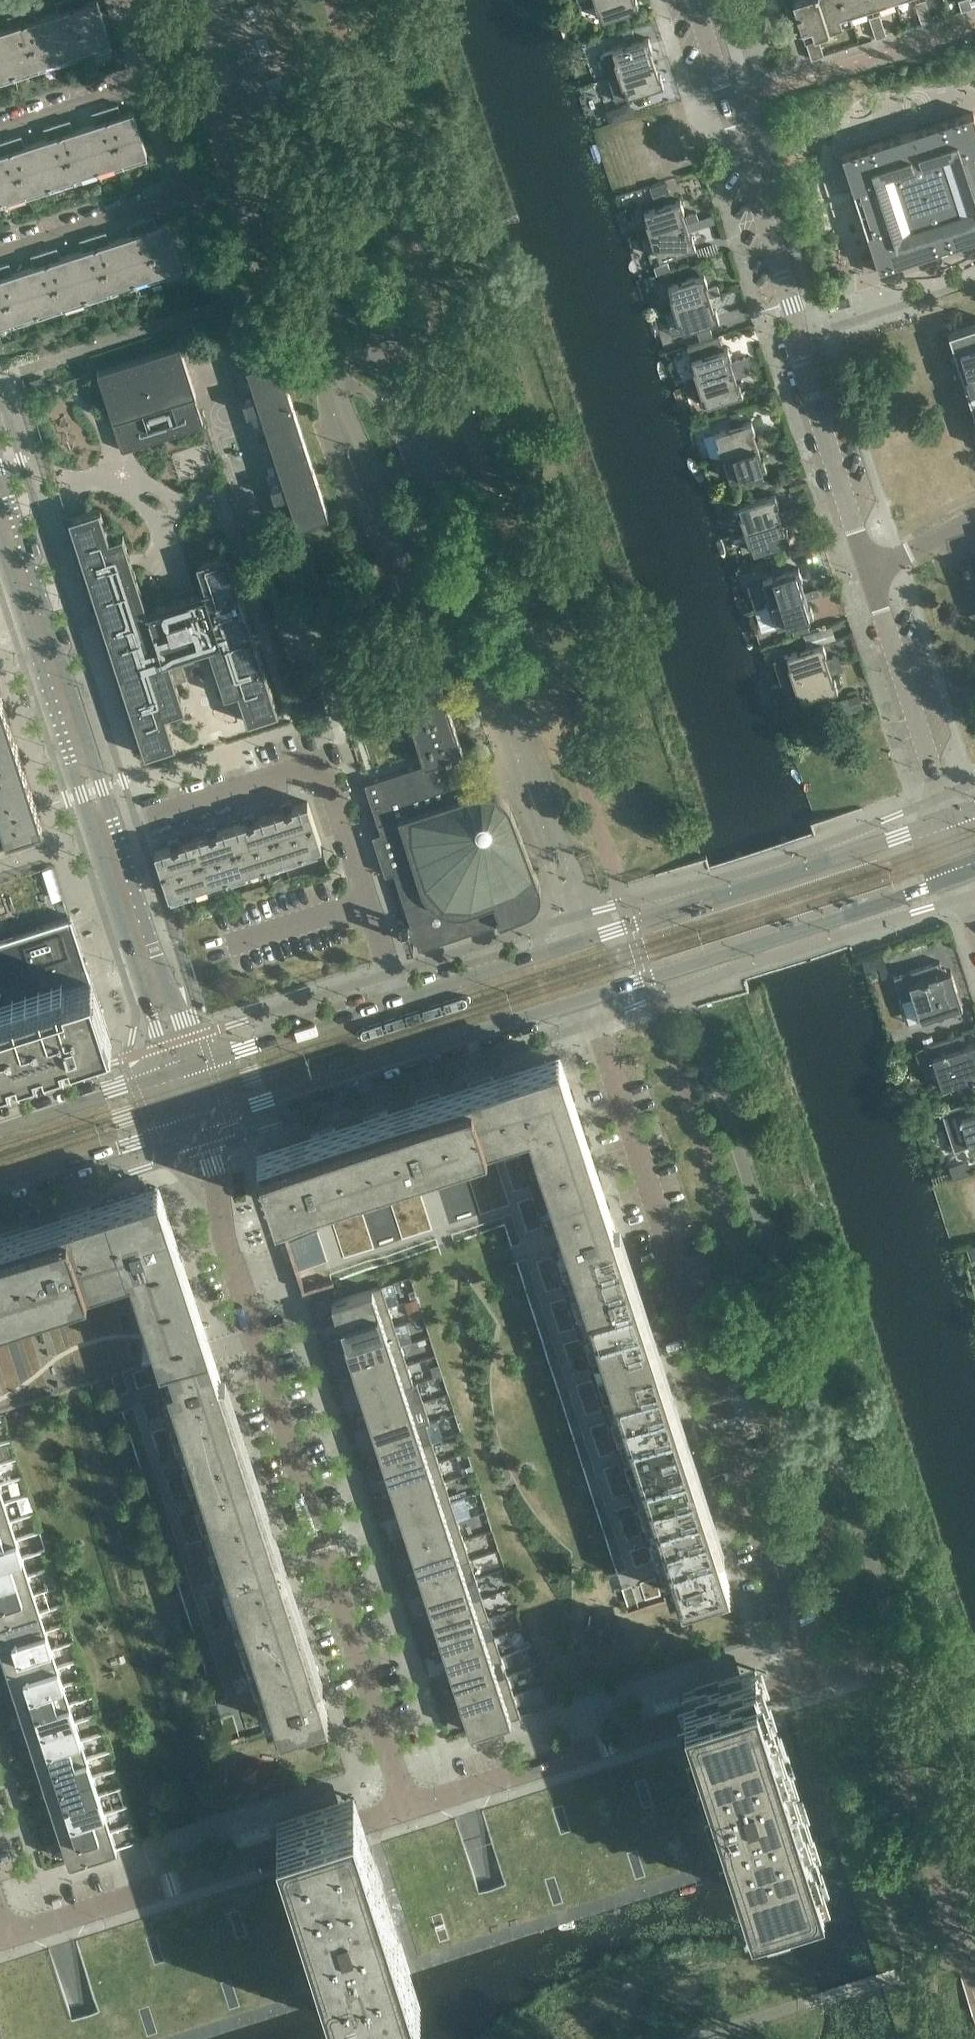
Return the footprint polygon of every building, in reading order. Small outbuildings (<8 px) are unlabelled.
[(98,0),(93,0),(86,2),(85,0),(56,0),(59,11),(48,14),(62,57),(111,41),(98,0)] [(637,0),(589,0),(590,5),(596,3),(598,8),(599,8),(603,19),(639,7),(637,0)] [(850,14),(846,0),(793,0),(799,20),(812,59),(824,55),(817,34),(853,23),(850,14)] [(869,0),(846,0),(850,14),(871,7),(869,0)] [(926,0),(920,0),(915,2),(918,12),(929,9),(926,0)] [(970,0),(958,0),(962,10),(972,7),(970,0)] [(48,14),(38,18),(34,7),(7,15),(11,26),(0,30),(14,72),(62,57),(48,14)] [(932,20),(929,9),(918,12),(922,23),(932,20)] [(883,24),(880,13),(869,16),(872,27),(883,24)] [(886,35),(883,24),(872,27),(876,38),(886,35)] [(0,30),(0,77),(14,72),(0,30)] [(654,61),(650,48),(652,48),(649,37),(613,49),(616,59),(614,60),(616,65),(610,67),(613,75),(654,61)] [(664,84),(660,73),(659,74),(654,61),(613,75),(615,82),(621,80),(622,85),(624,85),(628,95),(664,84)] [(147,153),(133,110),(122,114),(118,103),(91,111),(95,122),(84,126),(98,169),(147,153)] [(974,112),(842,154),(879,268),(974,237),(974,115),(974,112)] [(98,169),(84,126),(74,129),(70,118),(43,127),(47,138),(36,141),(50,184),(98,169)] [(36,141),(25,145),(21,134),(0,141),(0,196),(1,200),(50,184),(36,141)] [(657,196),(672,191),(668,179),(653,184),(657,196)] [(686,223),(682,210),(684,210),(681,199),(645,211),(648,221),(646,222),(648,227),(642,229),(645,236),(686,223)] [(689,230),(715,222),(713,214),(686,223),(689,230)] [(183,265),(169,222),(158,226),(154,215),(127,223),(131,234),(120,238),(134,280),(183,265)] [(696,246),(692,235),(691,236),(689,230),(686,223),(645,236),(647,244),(653,242),(654,247),(656,247),(660,257),(696,246)] [(134,280),(120,238),(110,241),(106,230),(79,239),(83,250),(72,253),(86,296),(134,280)] [(86,296),(72,253),(61,257),(57,246),(31,254),(34,265),(24,269),(37,311),(86,296)] [(24,269),(13,272),(9,261),(0,264),(0,323),(37,311),(24,269)] [(710,296),(707,288),(706,284),(708,283),(704,273),(668,284),(672,295),(670,295),(671,300),(666,302),(668,310),(710,297),(710,296)] [(720,293),(718,285),(707,288),(710,296),(720,293)] [(719,319),(716,309),(714,309),(710,297),(668,310),(671,318),(676,316),(678,321),(680,320),(683,331),(719,319)] [(949,332),(958,362),(974,357),(974,324),(949,332)] [(204,423),(194,394),(196,394),(180,344),(178,344),(179,345),(99,370),(98,370),(114,420),(115,420),(121,437),(125,448),(123,449),(123,450),(206,423),(205,422),(204,423)] [(734,370),(731,362),(729,357),(731,357),(728,346),(692,358),(695,368),(693,369),(698,382),(734,370)] [(328,514),(278,356),(247,366),(257,396),(244,400),(248,412),(261,408),(284,482),(271,486),(275,498),(288,494),(298,524),(328,514)] [(958,362),(967,391),(974,388),(974,357),(958,362)] [(744,366),(741,359),(731,362),(734,370),(747,366),(747,365),(744,366)] [(750,373),(747,366),(734,370),(736,377),(750,373)] [(743,393),(740,382),(738,383),(736,377),(734,370),(698,382),(702,394),(703,394),(707,404),(743,393)] [(713,430),(745,418),(741,409),(709,421),(713,430)] [(757,444),(753,431),(755,430),(752,420),(715,432),(719,442),(717,442),(719,447),(713,449),(715,457),(757,444)] [(767,466),(763,456),(761,457),(757,444),(715,457),(718,465),(724,463),(725,468),(727,467),(731,478),(767,466)] [(781,517),(779,510),(777,504),(779,504),(775,493),(739,505),(742,515),(741,516),(742,521),(737,523),(739,531),(781,517)] [(793,513),(791,506),(779,510),(781,517),(793,513)] [(278,711),(227,553),(197,563),(206,593),(194,596),(193,592),(182,596),(172,599),(169,591),(163,593),(166,601),(145,608),(146,612),(135,615),(113,550),(126,546),(122,534),(109,538),(100,508),(69,518),(70,522),(106,633),(107,637),(120,675),(144,751),(145,754),(176,744),(175,742),(166,713),(182,708),(183,709),(184,708),(180,695),(179,696),(173,698),(170,690),(174,689),(165,661),(223,643),(234,678),(223,682),(222,681),(221,682),(225,695),(227,694),(226,694),(238,690),(247,721),(278,711)] [(796,521),(793,513),(781,517),(783,525),(796,521)] [(790,540),(787,529),(785,530),(783,525),(781,517),(739,531),(741,538),(747,536),(749,542),(751,541),(754,551),(790,540)] [(804,591),(800,578),(802,577),(799,567),(763,579),(766,589),(764,590),(766,595),(760,596),(763,604),(804,591)] [(819,595),(817,587),(804,591),(807,599),(819,595)] [(814,613),(810,603),(809,604),(807,599),(804,591),(763,604),(765,612),(771,610),(772,615),(774,614),(778,625),(814,613)] [(829,666),(826,658),(824,653),(826,652),(823,642),(787,654),(790,664),(788,665),(790,670),(784,672),(787,679),(829,666)] [(841,662),(839,654),(826,658),(829,666),(841,662)] [(844,669),(841,662),(829,666),(831,673),(844,669)] [(838,688),(835,678),(833,679),(831,673),(829,666),(787,679),(789,687),(795,685),(797,690),(798,690),(802,700),(838,688)] [(535,873),(511,808),(510,806),(508,803),(507,801),(504,798),(501,795),(498,794),(496,793),(493,792),(491,791),(488,790),(484,790),(482,790),(478,791),(475,791),(469,793),(456,754),(463,752),(448,704),(452,703),(448,692),(444,693),(438,674),(413,682),(415,687),(401,692),(424,763),(365,782),(378,824),(386,821),(389,828),(372,834),(385,874),(395,871),(411,922),(407,923),(413,940),(416,939),(419,946),(418,946),(419,948),(499,922),(499,923),(528,913),(530,912),(532,910),(534,908),(536,906),(537,904),(539,902),(540,900),(540,898),(541,896),(541,893),(541,891),(541,889),(540,886),(540,884),(535,873)] [(9,719),(4,705),(0,707),(0,759),(19,752),(9,719)] [(24,766),(19,752),(0,759),(0,811),(35,799),(24,766)] [(39,813),(35,799),(0,811),(0,838),(32,828),(33,830),(41,827),(41,825),(43,825),(39,813)] [(322,844),(308,801),(293,805),(292,800),(280,804),(282,809),(269,813),(283,857),(322,844)] [(283,857),(269,813),(256,817),(254,812),(243,816),(244,821),(231,825),(245,869),(283,857)] [(245,869),(231,825),(218,829),(216,824),(205,828),(207,833),(194,837),(208,881),(245,869)] [(208,881),(194,837),(180,842),(179,836),(167,840),(169,845),(155,850),(169,894),(208,881)] [(103,1012),(84,954),(80,940),(75,926),(73,919),(72,916),(0,939),(0,1077),(31,1067),(43,1063),(60,1057),(112,1041),(111,1037),(103,1012)] [(963,1005),(951,969),(943,972),(940,960),(894,975),(902,998),(913,995),(921,1018),(936,1014),(936,1015),(937,1016),(938,1016),(939,1016),(940,1016),(941,1016),(942,1016),(942,1015),(943,1014),(943,1013),(943,1012),(943,1011),(963,1005)] [(974,1041),(967,1044),(963,1033),(925,1045),(929,1057),(933,1056),(943,1085),(972,1076),(973,1077),(974,1077),(974,1044),(974,1041)] [(278,1204),(529,1124),(680,1593),(681,1595),(725,1581),(728,1580),(569,1086),(559,1054),(492,1076),(468,1084),(440,1093),(428,1097),(422,1099),(416,1101),(388,1110),(364,1118),(335,1127),(311,1135),(268,1148),(258,1151),(266,1176),(276,1205),(278,1204)] [(949,1106),(954,1122),(950,1123),(958,1148),(974,1142),(974,1098),(949,1106)] [(278,1204),(276,1205),(287,1242),(292,1257),(296,1269),(303,1290),(327,1282),(505,1225),(629,1612),(681,1595),(680,1593),(529,1124),(278,1204)] [(41,1227),(29,1231),(28,1226),(0,1235),(0,1239),(0,1240),(0,1410),(209,1343),(160,1189),(91,1211),(89,1206),(60,1215),(62,1220),(46,1225),(41,1227)] [(389,1305),(382,1285),(332,1301),(338,1322),(389,1305)] [(395,1325),(389,1305),(338,1322),(343,1336),(344,1341),(395,1325)] [(398,1335),(395,1325),(344,1341),(343,1336),(331,1340),(335,1350),(346,1346),(351,1361),(401,1344),(398,1335)] [(216,1363),(215,1361),(212,1352),(209,1343),(169,1356),(175,1373),(167,1376),(280,1725),(322,1711),(327,1709),(319,1682),(216,1363)] [(407,1364),(401,1344),(351,1361),(356,1375),(344,1379),(347,1389),(359,1385),(357,1380),(407,1364)] [(414,1383),(407,1364),(357,1380),(359,1385),(363,1399),(404,1386),(404,1387),(414,1384),(414,1383)] [(411,1406),(404,1387),(404,1386),(363,1399),(368,1414),(370,1419),(411,1406)] [(415,1420),(411,1406),(370,1419),(368,1414),(356,1418),(360,1428),(371,1424),(376,1438),(426,1422),(424,1417),(415,1420)] [(10,1433),(4,1415),(0,1416),(0,1437),(10,1433)] [(432,1441),(426,1422),(376,1438),(381,1453),(369,1456),(372,1466),(384,1463),(382,1458),(432,1441)] [(16,1452),(10,1433),(0,1437),(0,1457),(16,1452)] [(439,1461),(432,1441),(382,1458),(384,1463),(389,1477),(439,1461)] [(22,1470),(16,1452),(0,1457),(0,1477),(22,1470)] [(445,1480),(439,1461),(389,1477),(393,1491),(395,1496),(445,1480)] [(28,1488),(22,1470),(0,1477),(0,1497),(28,1488)] [(451,1500),(445,1480),(395,1496),(393,1491),(381,1495),(385,1505),(396,1501),(401,1516),(451,1500)] [(34,1507),(28,1488),(0,1497),(0,1518),(34,1507)] [(458,1520),(451,1500),(401,1516),(406,1530),(394,1535),(398,1544),(409,1540),(407,1536),(458,1520)] [(40,1525),(34,1507),(0,1518),(0,1538),(40,1525)] [(464,1539),(458,1520),(407,1536),(409,1540),(414,1555),(464,1539)] [(45,1544),(40,1525),(0,1538),(0,1558),(45,1544)] [(470,1559),(464,1539),(414,1555),(418,1569),(420,1575),(470,1559)] [(51,1562),(45,1544),(0,1558),(0,1578),(51,1562)] [(476,1578),(470,1559),(420,1575),(418,1569),(407,1573),(410,1583),(421,1579),(426,1594),(476,1578)] [(57,1580),(51,1562),(0,1578),(0,1599),(57,1580)] [(483,1597),(476,1578),(426,1594),(431,1608),(420,1612),(419,1612),(423,1622),(434,1618),(432,1614),(483,1597)] [(63,1599),(57,1580),(0,1599),(0,1619),(63,1599)] [(489,1617),(483,1597),(432,1614),(434,1618),(439,1633),(489,1617)] [(69,1617),(63,1599),(0,1619),(0,1639),(69,1617)] [(75,1635),(69,1617),(0,1639),(0,1645),(4,1658),(75,1635)] [(495,1636),(489,1617),(439,1633),(443,1647),(445,1652),(495,1636)] [(10,1677),(81,1654),(75,1635),(4,1658),(10,1677)] [(501,1656),(495,1636),(445,1652),(443,1647),(432,1651),(435,1661),(447,1657),(451,1672),(501,1656)] [(16,1695),(87,1672),(81,1654),(10,1677),(16,1695)] [(508,1675),(501,1656),(451,1672),(456,1686),(444,1690),(447,1700),(459,1696),(457,1691),(508,1675)] [(767,1699),(755,1663),(683,1686),(695,1722),(699,1736),(701,1740),(472,1813),(455,1819),(496,1946),(741,1867),(750,1896),(823,1873),(771,1713),(767,1699)] [(22,1713),(93,1690),(87,1672),(16,1695),(22,1713)] [(514,1695),(508,1675),(457,1691),(459,1696),(464,1711),(514,1695)] [(28,1732),(99,1709),(93,1690),(22,1713),(28,1732)] [(519,1711),(514,1695),(464,1711),(470,1731),(520,1715),(520,1714),(519,1711)] [(34,1750),(105,1727),(99,1709),(28,1732),(34,1750)] [(110,1746),(105,1727),(34,1750),(40,1768),(110,1746)] [(116,1764),(110,1746),(40,1768),(45,1787),(116,1764)] [(122,1782),(116,1764),(45,1787),(51,1805),(122,1782)] [(57,1823),(128,1801),(122,1782),(51,1805),(57,1823)] [(425,1829),(371,1846),(370,1842),(365,1826),(354,1792),(277,1816),(288,1851),(293,1867),(294,1870),(66,1944),(49,1949),(51,1954),(78,2038),(204,2038),(335,1997),(344,2026),(421,2001),(412,1973),(465,1955),(425,1829)] [(134,1819),(128,1801),(57,1823),(63,1842),(134,1819)] [(139,1833),(134,1819),(63,1842),(69,1860),(129,1841),(140,1837),(139,1833)]
